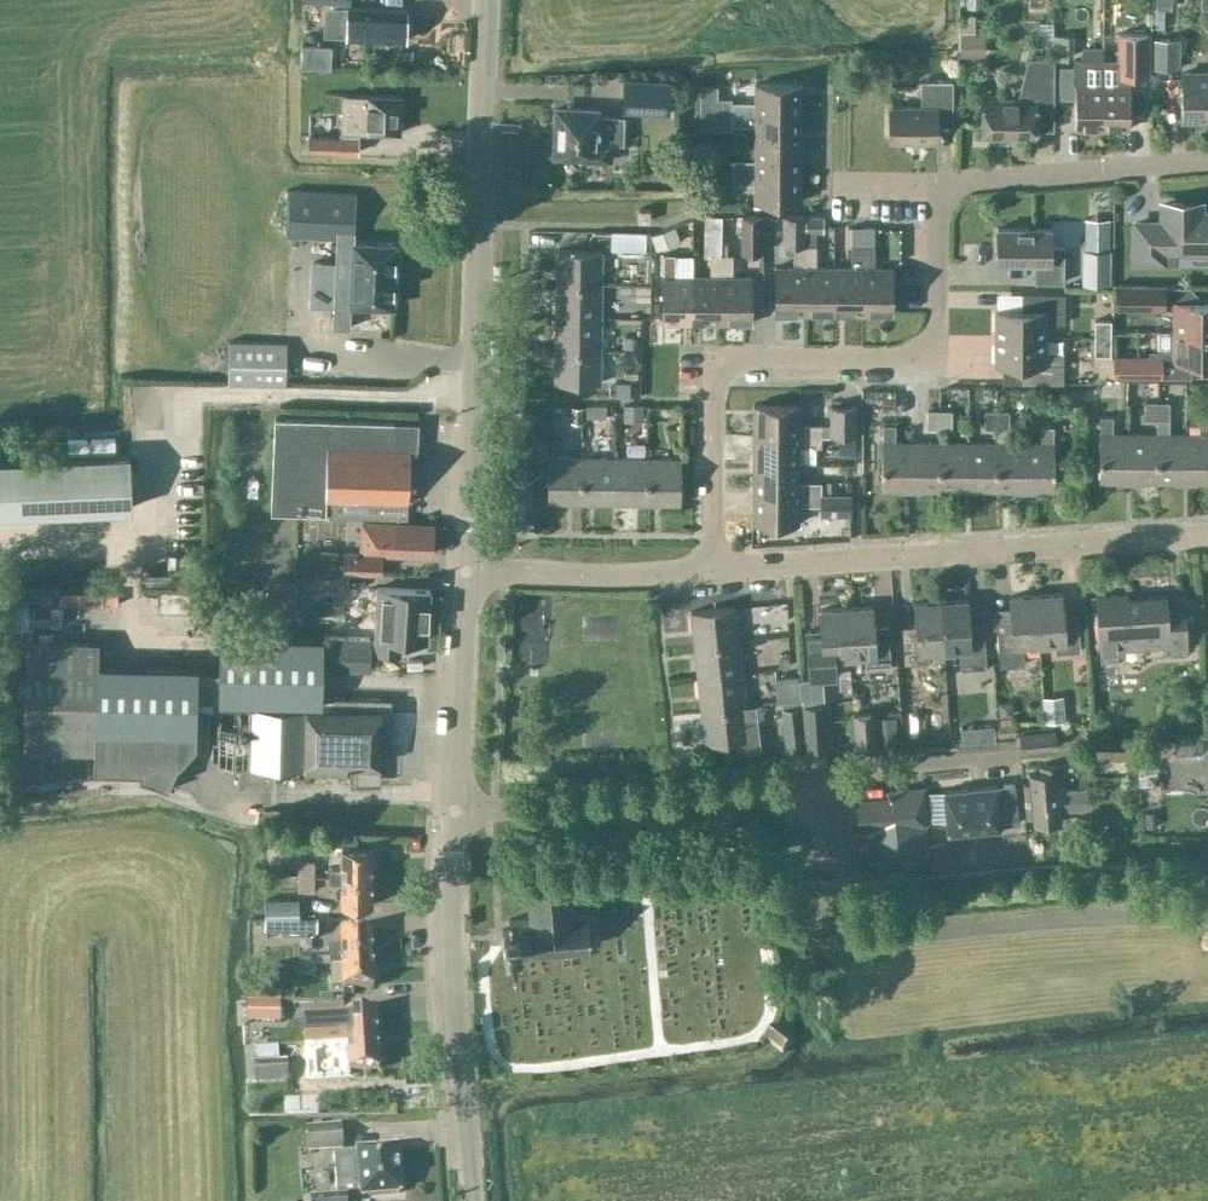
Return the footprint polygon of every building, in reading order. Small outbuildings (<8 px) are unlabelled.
[(407,9),(347,7),(328,6),(327,35),(346,36),(346,37),(405,40),(407,9)] [(961,55),(985,55),(985,33),(975,32),(976,15),(962,14),(961,55)] [(1118,59),(1102,59),(1102,127),(1129,128),(1129,76),(1148,76),(1148,33),(1118,33),(1118,59)] [(1054,58),(1073,59),(1073,34),(1054,34),(1054,58)] [(1154,38),(1153,69),(1180,69),(1180,38),(1154,38)] [(333,44),(303,43),(302,66),(332,67),(333,44)] [(1029,57),(1020,99),(1001,99),(1001,96),(984,96),(983,135),(1034,135),(1034,128),(1053,129),(1053,57),(1029,57)] [(1074,127),(1102,127),(1102,59),(1075,58),(1075,67),(1060,67),(1059,96),(1075,96),(1074,127)] [(1181,73),(1181,118),(1207,118),(1207,73),(1181,73)] [(623,111),(670,114),(672,80),(625,77),(623,111)] [(888,106),(888,139),(937,139),(937,124),(952,124),(952,80),(921,80),(920,106),(888,106)] [(732,113),(801,114),(801,84),(754,84),(754,102),(732,102),(732,113)] [(367,94),(341,93),(340,134),(309,133),(309,148),(358,150),(358,131),(400,132),(401,95),(367,94)] [(718,97),(718,113),(732,113),(732,102),(732,97),(718,97)] [(598,109),(556,108),(554,154),(581,155),(581,158),(609,159),(610,140),(621,141),(622,118),(597,117),(598,109)] [(801,114),(732,113),(732,125),(754,125),(754,142),(800,143),(801,114)] [(800,143),(754,142),(754,160),(732,160),(732,171),(800,172),(800,143)] [(800,172),(732,171),(732,183),(754,183),(754,201),(800,201),(800,172)] [(354,192),(287,189),(285,234),(336,237),(332,326),(349,327),(350,303),(393,305),(396,242),(352,240),(354,192)] [(1135,260),(1176,260),(1176,250),(1207,251),(1207,213),(1189,213),(1189,204),(1184,204),(1181,202),(1170,201),(1167,204),(1162,204),(1162,222),(1136,222),(1135,260)] [(638,221),(650,221),(650,209),(638,209),(638,221)] [(704,214),(704,255),(709,255),(709,253),(715,254),(721,254),(721,214),(704,214)] [(763,252),(762,215),(742,215),(742,252),(763,252)] [(806,216),(783,215),(783,244),(793,244),(804,245),(806,244),(806,232),(806,216)] [(824,216),(806,216),(806,232),(824,232),(824,216)] [(1110,217),(1085,217),(1085,249),(1082,248),(1081,284),(1110,284),(1111,249),(1110,249),(1110,217)] [(680,241),(674,225),(650,235),(656,250),(680,241)] [(851,226),(851,245),(850,267),(833,267),(833,313),(862,313),(863,226),(851,226)] [(863,226),(862,313),(892,313),(892,267),(873,267),(874,228),(864,228),(864,226),(863,226)] [(1050,245),(1050,228),(996,227),(996,261),(1034,261),(1034,281),(1063,282),(1063,245),(1050,245)] [(611,236),(611,250),(647,252),(647,237),(611,236)] [(804,313),(804,245),(793,244),(793,266),(774,266),(774,313),(804,313)] [(833,313),(833,267),(816,266),(816,245),(806,244),(804,245),(804,313),(833,313)] [(556,250),(556,283),(601,283),(601,250),(556,250)] [(692,322),(692,275),(674,275),(674,253),(663,253),(663,275),(662,275),(662,322),(692,322)] [(692,275),(692,322),(721,322),(721,254),(715,254),(709,253),(709,255),(709,275),(692,275)] [(732,254),(721,254),(721,322),(750,322),(751,276),(732,276),(732,254)] [(556,283),(556,316),(600,316),(601,283),(556,283)] [(1115,308),(1166,309),(1166,285),(1116,284),(1115,308)] [(649,300),(649,286),(636,286),(636,300),(649,300)] [(1044,337),(1044,323),(1063,323),(1064,293),(1021,292),(1020,309),(996,309),(995,336),(1044,337)] [(1174,330),(1207,331),(1207,301),(1174,301),(1174,330)] [(600,316),(556,316),(555,349),(600,350),(600,316)] [(1094,320),(1094,337),(1111,338),(1111,320),(1094,320)] [(1174,350),(1150,350),(1150,356),(1161,356),(1160,375),(1192,376),(1192,360),(1207,360),(1207,331),(1174,330),(1174,350)] [(637,336),(623,336),(623,348),(638,348),(637,336)] [(1044,337),(995,336),(995,363),(1003,363),(1003,382),(1062,383),(1062,364),(1043,364),(1044,337)] [(1111,338),(1094,337),(1094,355),(1111,355),(1111,338)] [(284,343),(231,343),(230,383),(283,384),(284,343)] [(600,350),(555,349),(555,382),(599,383),(600,350)] [(1150,356),(1112,356),(1112,375),(1160,375),(1161,356),(1150,356)] [(834,382),(832,369),(811,372),(812,385),(834,382)] [(1157,401),(1155,401),(1145,401),(1145,419),(1157,419),(1157,401)] [(1158,433),(1156,433),(1156,480),(1173,480),(1173,483),(1185,483),(1185,433),(1169,433),(1169,401),(1157,401),(1157,419),(1158,419),(1158,433)] [(753,434),(821,435),(821,423),(799,423),(799,405),(753,404),(753,434)] [(571,405),(571,421),(582,422),(583,406),(571,405)] [(605,405),(585,405),(585,417),(605,417),(605,405)] [(830,435),(855,435),(855,405),(830,405),(830,435)] [(939,427),(939,409),(927,409),(927,427),(939,427)] [(951,409),(939,409),(939,427),(951,427),(951,409)] [(996,427),(996,409),(984,409),(984,427),(996,427)] [(1008,409),(996,409),(996,427),(1008,427),(1008,409)] [(418,422),(328,418),(277,416),(272,513),(324,515),(392,517),(393,497),(408,497),(409,450),(417,450),(418,422)] [(1128,482),(1128,433),(1112,433),(1112,416),(1100,416),(1100,433),(1099,433),(1099,480),(1116,480),(1116,482),(1128,482)] [(1185,483),(1196,483),(1196,481),(1207,481),(1207,417),(1201,417),(1201,434),(1185,433),(1185,483)] [(910,491),(910,441),(894,441),(894,424),(882,424),(882,441),(881,441),(881,488),(899,488),(899,490),(910,491)] [(1025,442),(1024,491),(1035,491),(1035,489),(1053,489),(1054,442),(1053,442),(1053,425),(1041,425),(1040,442),(1025,442)] [(1128,433),(1128,482),(1139,483),(1139,480),(1156,480),(1156,433),(1128,433)] [(753,434),(752,463),(799,463),(816,463),(816,446),(821,446),(821,435),(753,434)] [(855,455),(855,435),(838,435),(838,455),(855,455)] [(910,441),(910,491),(938,491),(939,441),(910,441)] [(967,441),(939,441),(938,491),(967,491),(967,441)] [(967,441),(967,491),(996,491),(996,442),(967,441)] [(1025,442),(996,442),(996,491),(1024,491),(1025,442)] [(129,466),(129,453),(0,458),(0,512),(131,507),(129,466)] [(580,502),(581,457),(548,457),(547,501),(580,502)] [(614,457),(581,457),(580,502),(613,502),(614,457)] [(647,458),(614,457),(613,502),(647,503),(647,458)] [(647,458),(647,503),(680,503),(680,458),(647,458)] [(799,463),(752,463),(752,492),(820,493),(821,481),(799,481),(799,463)] [(826,490),(837,490),(837,481),(826,480),(826,490)] [(820,493),(752,492),(752,522),(798,522),(798,504),(820,504),(820,516),(849,516),(850,493),(820,493)] [(431,552),(433,525),(379,522),(379,520),(364,519),(363,549),(431,552)] [(344,573),(383,575),(384,553),(345,552),(344,573)] [(297,612),(294,580),(269,582),(271,619),(291,618),(290,612),(297,612)] [(427,638),(429,590),(376,587),(373,650),(399,651),(400,637),(427,638)] [(1061,593),(1035,595),(1039,643),(1054,642),(1055,652),(1080,650),(1078,620),(1063,621),(1061,593)] [(1123,647),(1142,646),(1168,644),(1168,650),(1187,649),(1185,609),(1167,610),(1166,594),(1127,597),(1127,593),(1095,595),(1099,655),(1102,654),(1102,663),(1119,662),(1118,653),(1123,653),(1123,647)] [(1009,596),(1011,617),(996,618),(1000,666),(1024,664),(1023,644),(1039,643),(1035,595),(1009,596)] [(984,627),(983,627),(968,628),(966,599),(940,601),(943,649),(959,648),(960,658),(961,669),(987,667),(984,627)] [(943,649),(940,601),(914,603),(916,632),(901,632),(903,662),(928,660),(928,650),(943,649)] [(694,644),(738,639),(735,606),(690,611),(694,644)] [(871,606),(845,608),(849,656),(864,655),(865,665),(890,663),(887,624),(873,625),(871,606)] [(833,657),(849,656),(845,608),(819,609),(821,638),(807,639),(809,678),(834,676),(833,657)] [(547,672),(549,624),(520,623),(518,671),(547,672)] [(206,670),(205,697),(214,698),(214,702),(304,708),(304,701),(321,701),(321,696),(322,637),(219,634),(219,633),(218,671),(206,670)] [(369,637),(326,636),(325,667),(368,668),(369,637)] [(99,641),(26,639),(23,750),(94,752),(94,770),(139,771),(139,776),(168,786),(176,764),(196,744),(198,665),(98,663),(99,641)] [(738,639),(694,644),(697,677),(742,672),(738,639)] [(746,705),(742,672),(697,677),(701,710),(746,705)] [(304,701),(304,708),(214,702),(212,760),(218,760),(218,764),(238,764),(237,784),(274,785),(274,765),(351,767),(351,762),(380,763),(382,698),(321,696),(321,701),(304,701)] [(803,699),(781,701),(785,728),(804,726),(803,705),(803,699)] [(999,701),(999,716),(1013,716),(1013,701),(999,701)] [(827,747),(825,703),(803,705),(804,726),(806,749),(827,747)] [(746,705),(701,710),(705,743),(726,740),(727,752),(762,748),(759,717),(747,719),(746,705)] [(853,713),(855,745),(872,744),(870,712),(853,713)] [(389,720),(390,750),(415,750),(414,719),(389,720)] [(995,739),(994,725),(979,726),(980,740),(995,739)] [(1053,729),(1019,732),(1020,750),(1055,747),(1053,729)] [(1039,764),(1039,771),(1028,772),(1029,783),(1022,784),(1025,819),(1032,818),(1033,823),(1060,821),(1059,811),(1090,808),(1089,787),(1064,788),(1064,781),(1065,780),(1063,762),(1039,764)] [(1015,784),(996,786),(996,784),(943,790),(947,831),(1000,826),(1000,824),(1019,823),(1015,784)] [(939,786),(927,786),(928,819),(941,819),(939,786)] [(865,825),(869,861),(926,855),(923,821),(927,821),(924,787),(887,791),(887,796),(856,799),(859,826),(865,825)] [(328,875),(371,875),(371,846),(341,846),(341,868),(328,868),(328,875)] [(299,875),(315,875),(315,860),(300,860),(299,875)] [(316,891),(315,875),(299,875),(299,891),(316,891)] [(371,875),(328,875),(328,883),(341,883),(341,905),(371,905),(371,875)] [(570,875),(526,879),(529,918),(511,919),(508,919),(509,928),(501,929),(503,945),(510,944),(511,954),(513,954),(513,953),(589,947),(599,936),(598,922),(587,913),(573,914),(570,875)] [(298,899),(265,900),(265,919),(299,918),(298,899)] [(316,918),(299,918),(265,919),(266,938),(317,937),(316,918)] [(329,960),(372,958),(371,929),(340,930),(341,946),(329,946),(329,960)] [(373,987),(372,958),(329,960),(330,967),(342,967),(343,989),(373,987)] [(317,978),(316,960),(301,961),(301,979),(317,978)] [(246,1002),(246,1024),(281,1024),(281,1002),(246,1002)] [(375,1011),(303,1015),(304,1045),(377,1040),(375,1011)] [(771,1029),(763,1038),(782,1053),(790,1044),(771,1029)] [(379,1070),(377,1040),(304,1045),(306,1061),(337,1058),(336,1050),(347,1050),(349,1072),(379,1070)] [(277,1047),(254,1048),(256,1081),(256,1083),(288,1081),(287,1060),(278,1061),(277,1047)] [(254,1049),(254,1048),(245,1049),(247,1081),(256,1081),(254,1049)] [(307,1128),(310,1155),(344,1152),(342,1125),(307,1128)] [(400,1194),(396,1148),(357,1151),(357,1153),(333,1156),(337,1192),(360,1190),(361,1197),(400,1194)]
